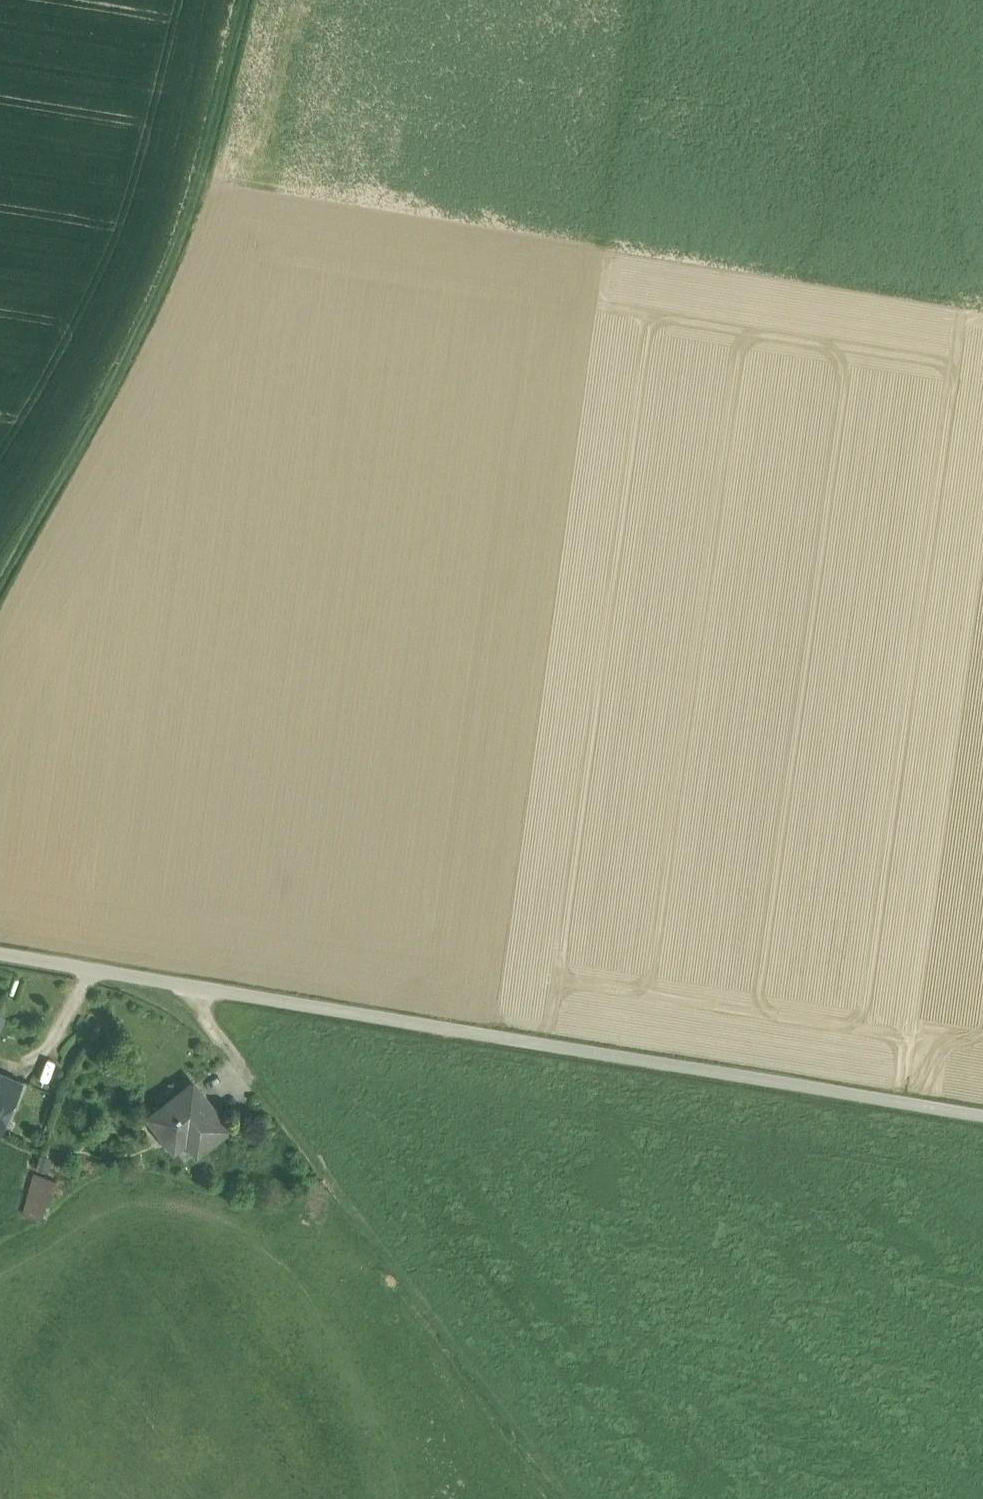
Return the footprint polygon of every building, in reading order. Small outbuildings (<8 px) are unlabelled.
[(0,1070),(0,1135),(24,1081),(0,1070)] [(243,1124),(198,1072),(148,1116),(180,1153),(193,1141),(206,1156),(243,1124)] [(55,1179),(34,1173),(24,1212),(44,1218),(55,1179)]
